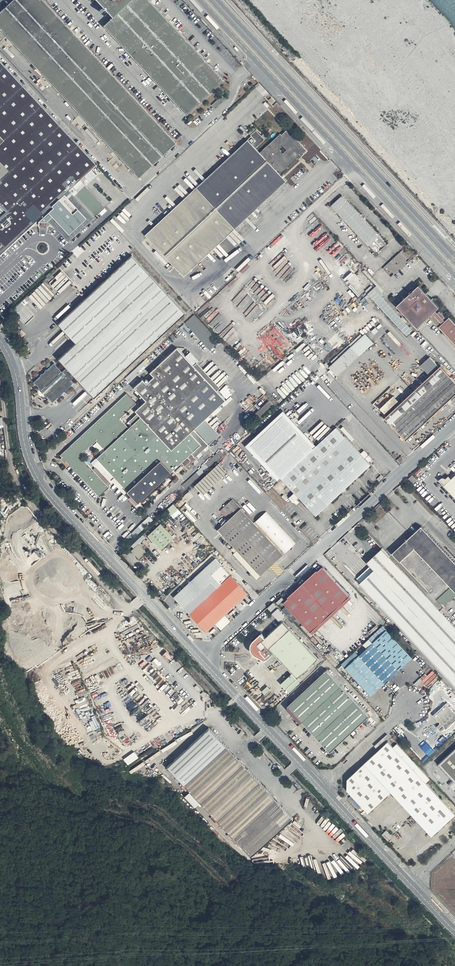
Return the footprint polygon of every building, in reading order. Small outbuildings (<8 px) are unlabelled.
[(113,15),(104,25),(187,114),(224,80),(222,78),(150,0),(99,0),(113,15)] [(38,219),(38,224),(40,226),(43,226),(46,226),(46,224),(47,221),(48,220),(68,242),(104,207),(86,186),(83,182),(75,189),(72,186),(97,164),(0,59),(0,255),(38,219)] [(226,99),(222,95),(212,105),(215,108),(226,99)] [(305,151),(286,130),(281,134),(279,133),(259,152),(256,147),(265,139),(256,131),(250,135),(247,140),(145,235),(184,278),(286,181),(280,174),(288,166),(290,170),(303,158),(301,155),(305,151)] [(341,196),(331,206),(375,255),(386,245),(386,243),(343,197),(341,196)] [(395,273),(410,259),(401,250),(386,265),(395,273)] [(72,383),(70,380),(74,376),(81,384),(94,398),(186,313),(133,255),(58,324),(76,343),(59,358),(58,359),(66,367),(62,371),(54,363),(34,381),(39,387),(38,389),(39,390),(45,397),(46,398),(47,397),(52,402),(72,383)] [(419,285),(397,305),(417,328),(433,315),(442,324),(439,327),(454,344),(454,324),(450,318),(445,322),(443,319),(444,317),(440,312),(438,313),(436,311),(440,308),(419,285)] [(381,292),(377,287),(368,294),(407,337),(414,332),(381,292)] [(194,314),(185,323),(209,350),(219,341),(194,314)] [(374,343),(365,334),(362,337),(361,335),(331,361),(333,364),(325,372),(333,381),(374,343)] [(96,457),(138,502),(181,462),(185,466),(191,460),(187,456),(193,450),(197,455),(219,435),(205,419),(225,400),(216,389),(195,366),(177,347),(151,373),(155,377),(146,385),(142,380),(134,388),(146,401),(135,411),(137,414),(129,422),(132,425),(129,428),(121,420),(137,404),(128,394),(61,456),(99,496),(109,487),(81,456),(96,443),(103,450),(96,457)] [(441,366),(440,367),(430,357),(421,366),(428,374),(430,376),(385,418),(405,441),(454,396),(454,382),(441,366)] [(374,404),(386,416),(401,403),(394,395),(382,405),(378,400),(374,404)] [(269,400),(253,416),(257,420),(273,404),(269,400)] [(284,411),(246,445),(278,481),(281,478),(295,493),(289,498),(293,503),(294,502),(297,505),(300,503),(298,499),(299,498),(317,516),(371,464),(375,461),(365,450),(361,454),(337,427),(316,446),(284,411)] [(245,424),(232,435),(235,438),(226,446),(229,449),(251,430),(245,424)] [(210,466),(224,453),(220,450),(207,463),(210,466)] [(219,463),(195,485),(204,495),(228,473),(219,463)] [(187,488),(201,473),(198,470),(184,485),(187,488)] [(443,486),(454,498),(454,475),(443,486)] [(254,522),(233,499),(220,511),(228,520),(227,521),(219,529),(238,551),(234,554),(257,580),(296,543),(266,512),(254,522)] [(167,509),(174,517),(181,511),(174,503),(167,509)] [(138,527),(140,529),(137,532),(138,534),(153,519),(149,515),(138,527)] [(174,539),(161,524),(149,536),(162,550),(174,539)] [(393,554),(389,557),(383,549),(370,560),(368,562),(370,566),(368,568),(358,577),(357,579),(454,686),(454,562),(422,527),(393,554)] [(147,552),(139,544),(132,551),(139,559),(147,552)] [(247,593),(215,559),(174,597),(205,631),(247,593)] [(289,599),(285,602),(311,632),(312,635),(351,599),(350,597),(351,596),(323,567),(319,571),(318,570),(288,597),(289,599)] [(319,659),(284,621),(266,639),(262,634),(253,643),(251,646),(251,651),(254,655),(265,661),(273,652),(298,678),(319,659)] [(373,643),(399,671),(412,658),(387,631),(373,643)] [(386,683),(399,671),(373,643),(360,656),(386,683)] [(386,683),(360,656),(356,651),(342,664),(372,696),(386,683)] [(369,716),(326,671),(287,707),(302,723),(330,752),(369,716)] [(434,715),(441,723),(437,727),(439,729),(443,726),(446,730),(454,722),(454,712),(447,704),(434,715)] [(250,858),(293,819),(209,729),(167,768),(250,858)] [(454,816),(454,814),(427,782),(431,779),(398,743),(393,747),(388,742),(348,780),(348,791),(369,814),(392,793),(433,836),(454,816)] [(128,764),(139,757),(135,751),(124,758),(128,764)] [(440,764),(454,780),(454,751),(440,764)] [(393,838),(387,831),(382,835),(389,842),(393,838)]
